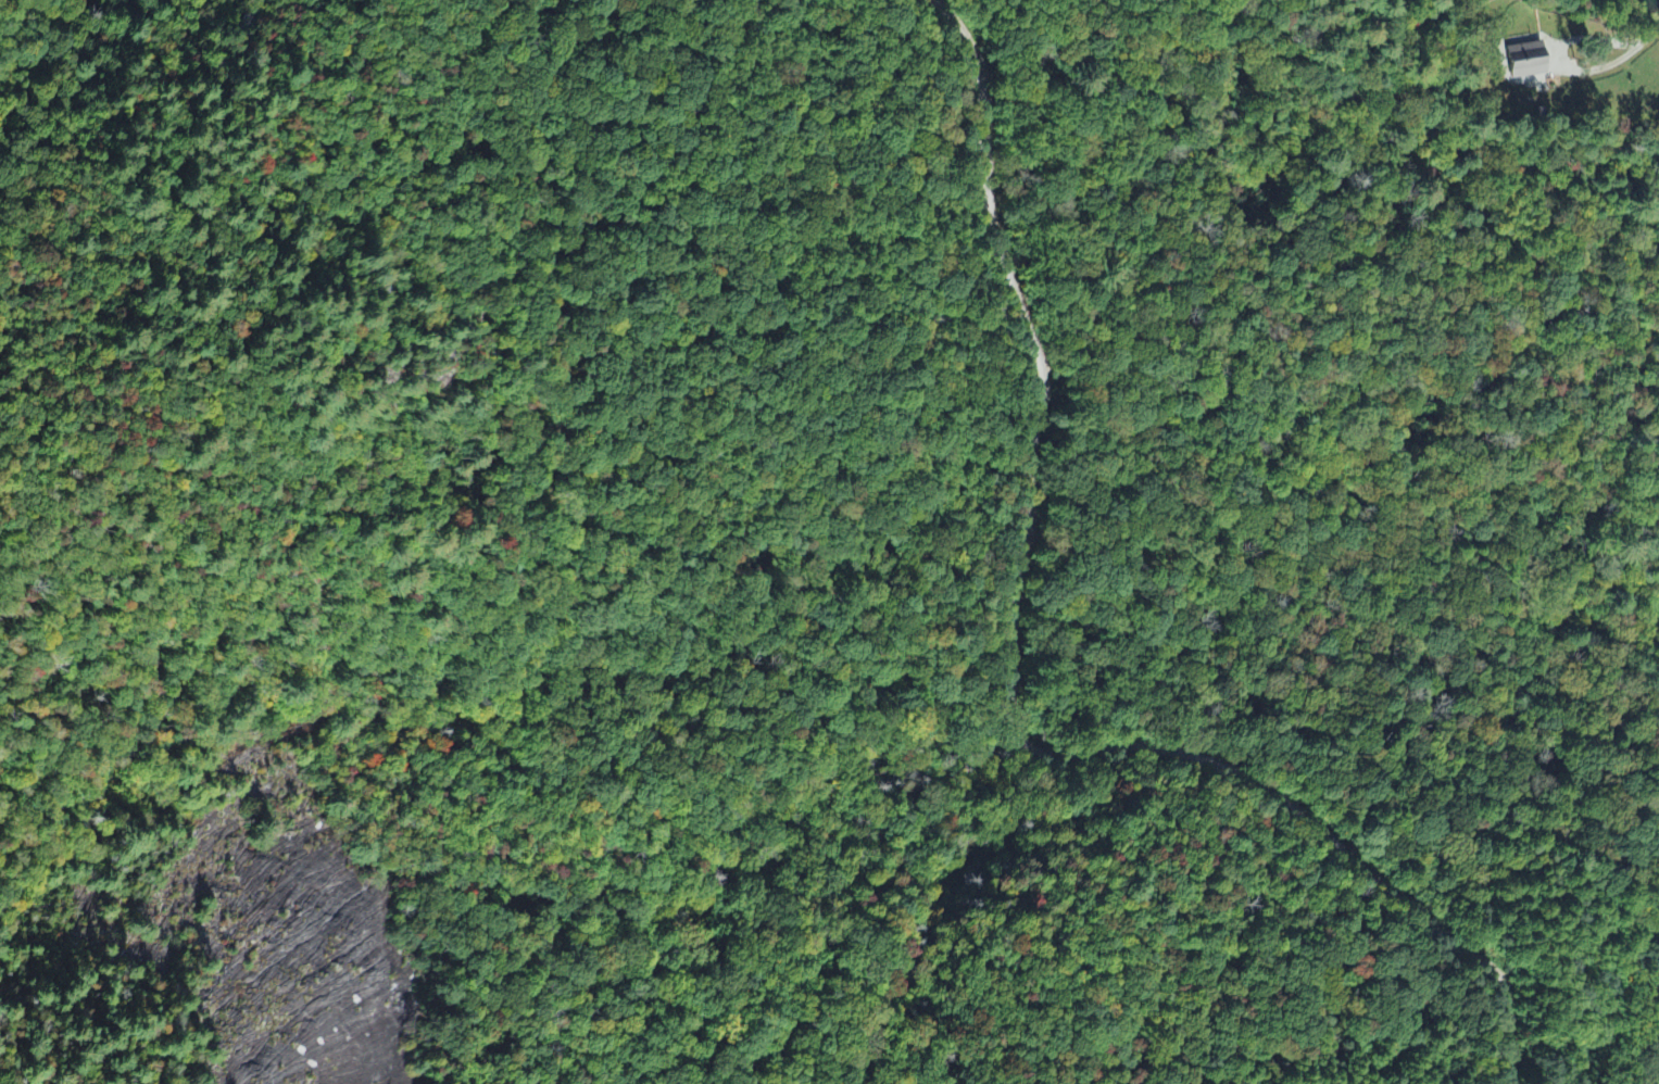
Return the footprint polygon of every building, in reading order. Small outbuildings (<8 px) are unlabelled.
[(1500,50),(1504,82),(1553,76),(1549,43),(1500,50)]
